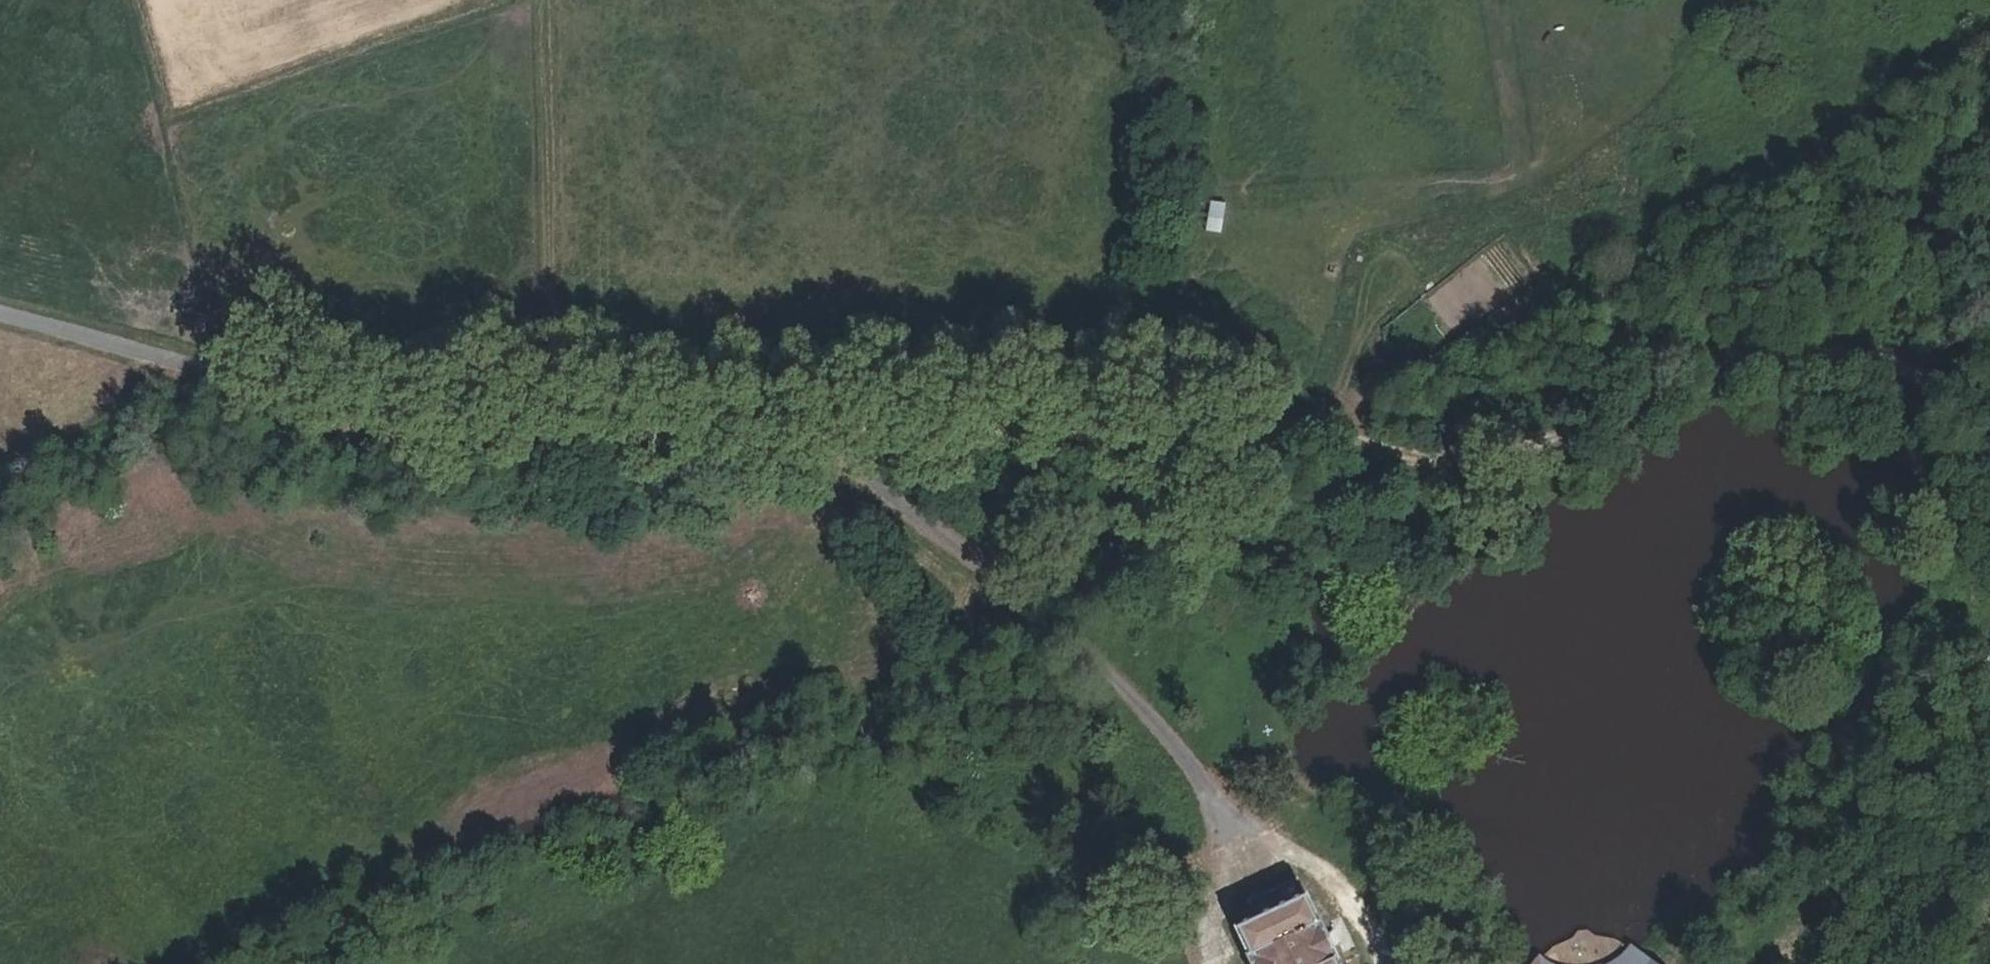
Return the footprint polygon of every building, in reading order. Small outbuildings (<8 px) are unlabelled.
[(1234,912),(1244,931),(1227,942),(1238,963),(1321,963),(1319,961),(1335,951),(1324,927),(1309,935),(1284,886),(1234,912)] [(1617,950),(1571,963),(1635,963),(1617,950)]
